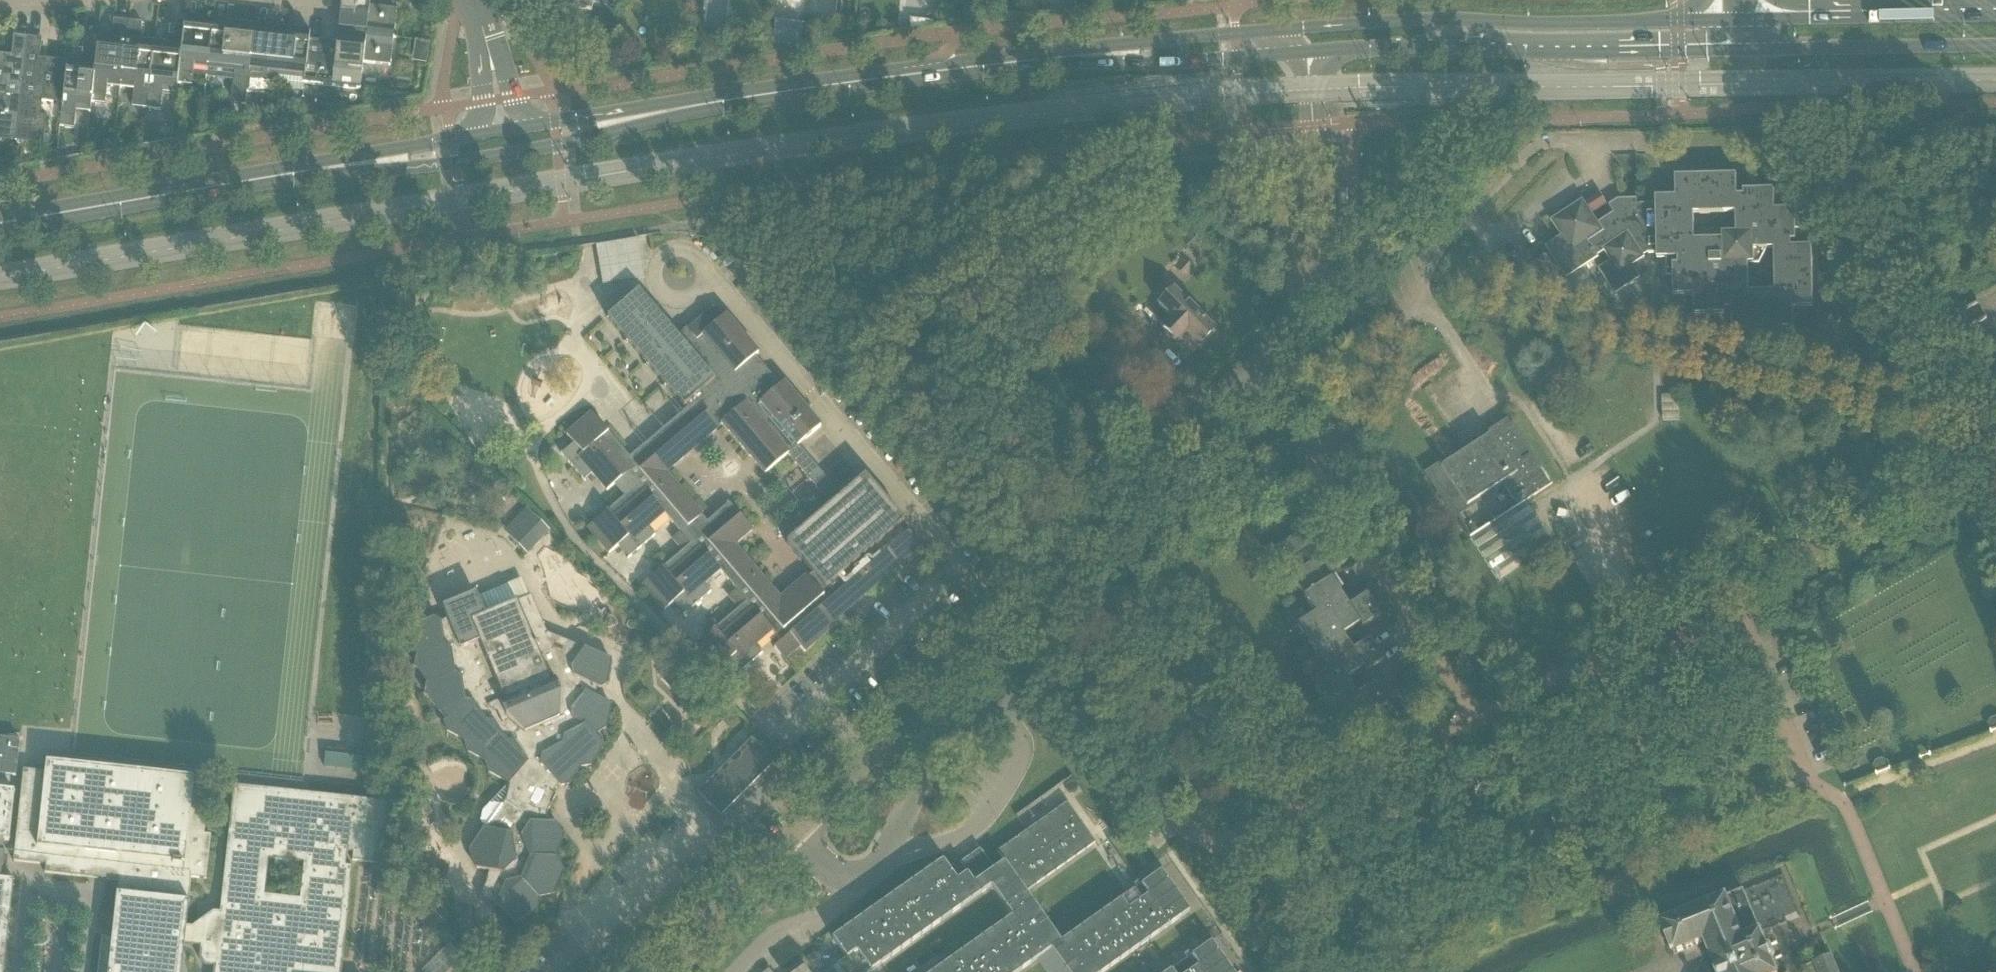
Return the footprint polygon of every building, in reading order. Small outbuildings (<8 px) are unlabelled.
[(338,31),(393,37),(397,8),(370,5),(370,0),(341,0),(340,12),(338,31)] [(592,12),(593,6),(614,9),(615,0),(560,0),(559,8),(592,12)] [(184,28),(178,84),(191,86),(193,74),(205,75),(205,77),(207,77),(207,75),(208,75),(213,24),(214,20),(214,17),(213,17),(212,19),(186,16),(186,13),(185,13),(185,17),(184,28)] [(112,36),(98,34),(97,46),(91,103),(105,104),(107,87),(120,88),(128,20),(114,18),(112,36)] [(933,22),(910,19),(912,30),(932,27),(933,22)] [(213,24),(208,75),(213,76),(213,77),(214,77),(214,76),(226,77),(226,78),(227,79),(227,77),(233,78),(230,104),(245,106),(246,92),(249,74),(250,74),(256,25),(214,20),(213,24)] [(128,21),(120,88),(133,90),(131,107),(146,109),(154,42),(153,42),(140,41),(142,23),(128,21)] [(774,23),(770,51),(801,47),(803,26),(774,23)] [(249,74),(246,92),(275,95),(276,86),(277,77),(267,76),(268,67),(306,71),(309,40),(310,31),(256,25),(250,74),(249,74)] [(154,42),(146,109),(156,110),(161,111),(161,110),(163,93),(176,95),(178,84),(184,28),(169,26),(167,43),(155,42),(154,42)] [(337,43),(309,40),(306,71),(305,83),(360,90),(363,62),(390,65),(393,37),(338,31),(337,43)] [(16,142),(20,110),(28,37),(14,36),(11,62),(4,62),(5,55),(0,55),(0,140),(16,142)] [(20,110),(16,142),(43,145),(46,117),(41,116),(41,110),(42,101),(62,104),(67,62),(45,60),(39,59),(41,39),(28,37),(20,110)] [(61,110),(59,127),(62,127),(74,129),(75,124),(76,112),(90,113),(91,103),(97,46),(83,44),(81,62),(68,60),(67,60),(67,62),(62,104),(61,110)] [(305,83),(306,71),(278,68),(277,77),(276,86),(304,90),(305,83)] [(303,99),(302,114),(314,114),(315,100),(303,99)] [(202,121),(201,130),(211,132),(212,122),(202,121)] [(103,140),(102,150),(111,151),(113,141),(103,140)] [(1622,205),(1622,207),(1612,214),(1598,223),(1583,199),(1551,220),(1561,236),(1546,246),(1566,279),(1599,258),(1597,256),(1604,251),(1610,261),(1598,269),(1615,294),(1641,278),(1633,265),(1645,257),(1644,255),(1648,253),(1657,253),(1657,259),(1678,258),(1678,264),(1673,264),(1674,296),(1694,295),(1694,315),(1726,315),(1726,309),(1732,309),(1732,330),(1794,329),(1793,308),(1814,308),(1812,246),(1791,247),(1791,241),(1796,241),(1795,209),(1775,210),(1775,190),(1743,190),(1743,196),(1737,196),(1737,175),(1675,176),(1676,197),(1655,198),(1656,204),(1639,204),(1638,204),(1622,205)] [(637,239),(596,246),(602,285),(644,278),(637,239)] [(1182,258),(1173,267),(1186,280),(1195,271),(1182,258)] [(607,318),(684,408),(686,406),(687,408),(629,458),(591,413),(566,435),(573,443),(561,454),(585,482),(593,475),(607,491),(621,479),(631,491),(587,528),(609,553),(617,547),(628,559),(655,535),(648,527),(664,513),(680,532),(672,539),(683,551),(643,585),(664,610),(673,603),(683,616),(711,592),(704,584),(720,570),(736,590),(729,597),(739,608),(695,646),(716,671),(725,664),(735,677),(763,653),(756,644),(771,631),(781,642),(774,648),(784,659),(799,646),(804,652),(835,626),(832,623),(899,566),(901,569),(923,551),(908,534),(907,535),(899,526),(904,523),(865,477),(841,497),(798,446),(820,427),(783,383),(780,386),(755,357),(758,354),(725,316),(722,318),(714,309),(687,331),(690,335),(682,343),(638,291),(607,318)] [(1185,333),(1198,346),(1214,330),(1173,291),(1157,306),(1170,319),(1161,329),(1175,343),(1185,333)] [(1679,396),(1662,397),(1663,421),(1679,421),(1679,396)] [(1476,444),(1466,451),(1429,475),(1455,514),(1502,483),(1517,507),(1526,501),(1552,484),(1509,417),(1474,441),(1476,444)] [(1517,507),(1468,539),(1497,584),(1553,547),(1524,503),(1517,507)] [(532,516),(510,538),(527,554),(549,532),(532,516)] [(1322,555),(1291,576),(1315,613),(1298,624),(1319,657),(1302,669),(1323,702),(1306,713),(1316,728),(1311,731),(1322,747),(1342,734),(1339,730),(1367,712),(1370,716),(1387,705),(1390,708),(1391,707),(1374,683),(1357,694),(1346,678),(1363,667),(1366,672),(1383,660),(1386,664),(1387,663),(1371,639),(1353,650),(1343,634),(1359,623),(1362,628),(1379,616),(1382,620),(1383,619),(1367,594),(1349,606),(1338,590),(1343,587),(1335,575),(1316,588),(1313,584),(1333,572),(1322,555)] [(522,575),(475,594),(485,616),(531,596),(522,575)] [(518,926),(540,916),(542,900),(558,897),(566,874),(557,861),(565,839),(555,825),(546,826),(546,816),(548,816),(557,798),(552,790),(558,785),(560,787),(569,786),(581,768),(582,768),(591,767),(604,746),(594,735),(605,729),(611,705),(594,696),(598,687),(601,688),(607,684),(610,660),(547,634),(531,596),(485,616),(475,594),(443,608),(448,621),(443,623),(435,617),(405,630),(404,638),(417,656),(416,657),(415,666),(428,683),(426,685),(425,693),(446,720),(444,722),(447,730),(466,741),(465,743),(468,751),(488,762),(487,763),(489,771),(510,783),(483,813),(481,821),(485,829),(470,850),(477,868),(489,871),(487,879),(486,879),(486,880),(487,881),(480,898),(497,905),(518,926)] [(606,620),(604,625),(608,629),(613,626),(612,621),(606,620)] [(757,699),(750,706),(755,711),(762,705),(757,699)] [(17,778),(21,742),(0,739),(0,776),(17,778)] [(698,792),(697,793),(721,818),(722,817),(720,815),(775,762),(754,740),(699,793),(698,792)] [(326,750),(324,767),(360,771),(362,753),(326,750)] [(112,939),(102,938),(98,971),(181,971),(184,945),(200,947),(199,958),(205,966),(213,967),(213,971),(342,971),(353,867),(346,867),(347,853),(354,854),(353,861),(384,864),(390,803),(234,786),(220,914),(214,913),(193,928),(187,927),(190,903),(188,902),(191,878),(206,879),(211,836),(204,835),(209,791),(193,789),(195,779),(46,763),(45,773),(23,770),(13,861),(46,864),(45,873),(118,881),(112,939)] [(0,790),(0,877),(4,842),(9,842),(15,792),(0,790)] [(832,939),(855,971),(870,971),(991,887),(1012,917),(934,971),(1019,971),(1051,950),(1066,971),(1104,971),(1189,912),(1161,872),(1060,943),(1025,892),(1095,843),(1067,803),(997,853),(1004,863),(994,870),(980,850),(959,864),(967,874),(956,881),(942,861),(832,939)] [(657,826),(650,833),(655,839),(662,832),(657,826)] [(14,879),(0,877),(0,971),(4,971),(14,879)] [(1662,925),(1674,955),(1705,943),(1717,971),(1776,971),(1744,892),(1736,895),(1662,925)] [(1211,943),(1169,971),(1231,971),(1211,943)] [(1815,962),(1819,971),(1839,971),(1832,955),(1815,962)]
